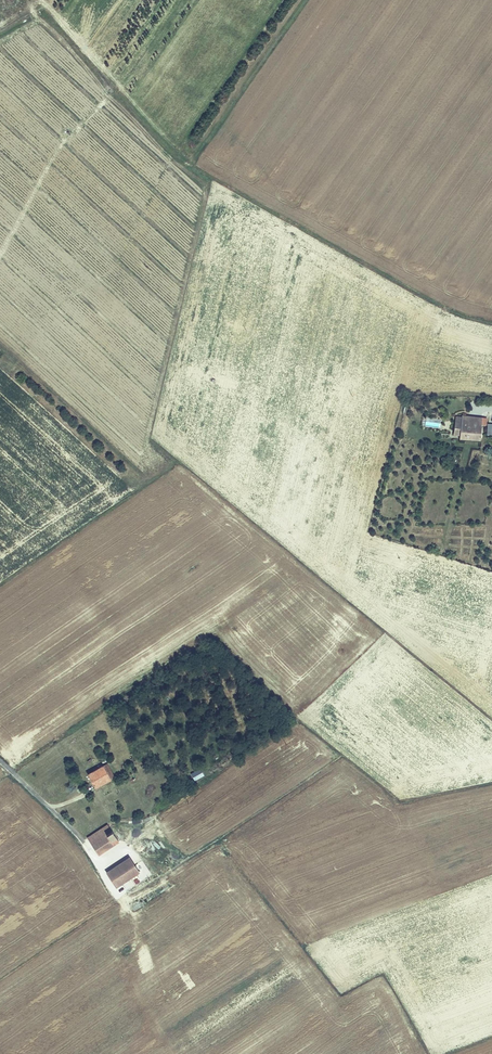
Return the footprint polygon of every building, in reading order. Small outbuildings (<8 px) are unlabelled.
[(461,415),(460,421),(481,423),(482,417),(461,415)] [(440,429),(442,419),(424,416),(422,425),(440,429)] [(481,423),(460,421),(453,420),(451,435),(479,438),(481,423)] [(103,765),(88,775),(96,788),(111,778),(103,765)] [(194,780),(204,775),(201,768),(190,772),(194,780)] [(89,837),(100,854),(119,841),(109,825),(89,837)] [(118,886),(139,872),(130,857),(108,871),(118,886)]
